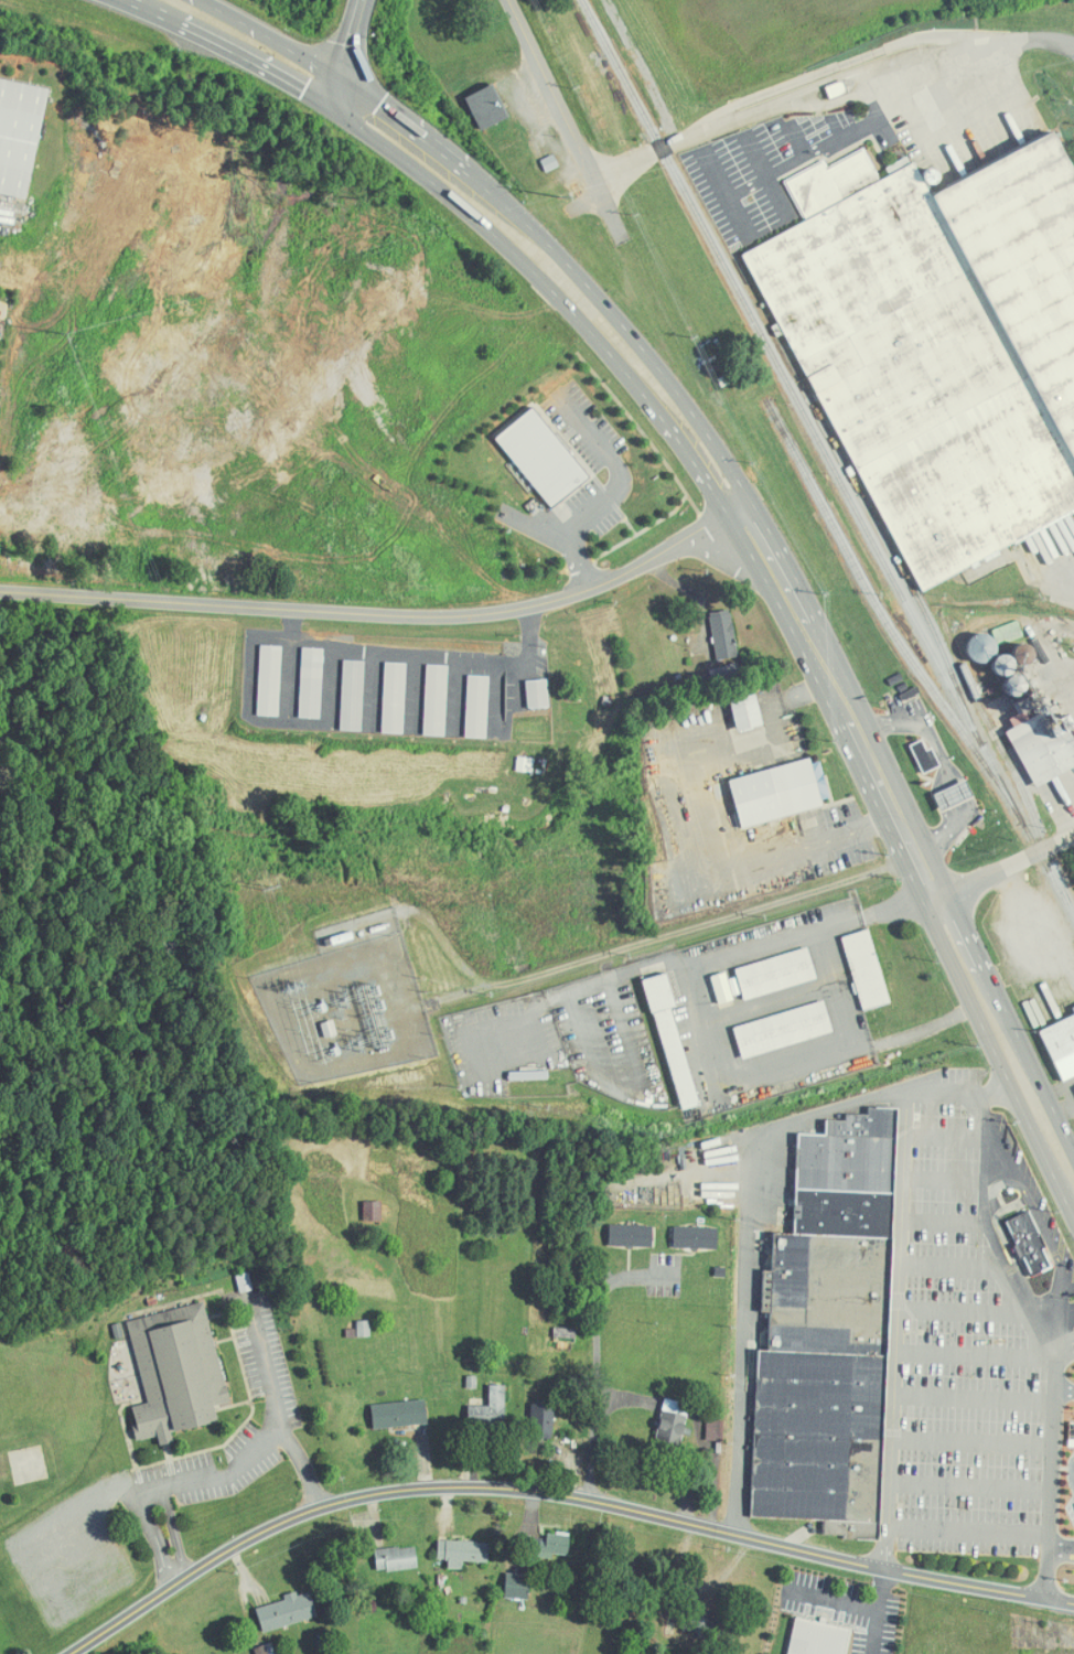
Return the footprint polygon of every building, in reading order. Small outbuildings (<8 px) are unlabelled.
[(0,76),(0,195),(27,200),(49,85),(0,76)] [(482,131),(508,118),(493,85),(466,97),(482,131)] [(787,180),(803,219),(812,214),(807,202),(819,197),(822,203),(837,197),(838,199),(844,196),(839,183),(850,178),(845,167),(829,174),(825,164),(787,180)] [(497,438),(552,509),(591,479),(536,408),(497,438)] [(718,660),(739,657),(732,609),(710,613),(718,660)] [(259,716),(280,716),(283,646),(261,646),(259,716)] [(325,648),(303,648),(300,718),(322,719),(325,648)] [(342,731),(363,731),(365,661),(344,660),(342,731)] [(383,733),(405,734),(408,664),(386,663),(383,733)] [(449,666),(427,665),(424,736),(446,736),(449,666)] [(488,738),(490,676),(469,675),(466,738),(488,738)] [(550,707),(549,680),(527,681),(528,708),(550,707)] [(731,700),(738,732),(764,726),(756,694),(731,700)] [(1035,787),(1073,768),(1073,737),(1070,729),(1056,736),(1048,720),(1044,723),(1040,715),(1008,730),(1035,787)] [(933,748),(928,750),(923,740),(911,746),(924,775),(942,766),(933,748)] [(730,779),(742,827),(823,807),(811,759),(730,779)] [(822,800),(830,798),(823,763),(815,764),(822,800)] [(935,795),(942,812),(975,798),(967,781),(935,795)] [(846,936),(861,1010),(889,1004),(873,930),(846,936)] [(818,982),(810,950),(737,966),(744,998),(818,982)] [(713,976),(719,1004),(734,1001),(728,973),(713,976)] [(647,979),(681,1111),(699,1106),(674,1008),(676,1007),(668,974),(647,979)] [(734,1026),(743,1058),(834,1034),(826,1002),(734,1026)] [(1062,1081),(1073,1076),(1073,1016),(1040,1030),(1062,1081)] [(752,1517),(826,1521),(825,1537),(880,1539),(890,1306),(851,1304),(852,1291),(881,1292),(881,1291),(890,1291),(898,1109),(870,1108),(869,1114),(847,1113),(846,1121),(827,1120),(826,1135),(799,1134),(795,1234),(774,1233),(773,1271),(764,1270),(762,1312),(771,1312),(769,1350),(759,1350),(752,1517)] [(382,1201),(363,1202),(363,1223),(383,1223),(382,1201)] [(1030,1211),(1005,1222),(1032,1278),(1055,1266),(1030,1211)] [(610,1246),(654,1248),(655,1226),(610,1224),(610,1246)] [(675,1249),(719,1250),(719,1228),(675,1227),(675,1249)] [(129,1320),(149,1403),(131,1407),(139,1441),(159,1436),(161,1445),(174,1442),(172,1432),(218,1421),(215,1406),(230,1402),(207,1302),(129,1320)] [(358,1321),(359,1337),(372,1337),(371,1321),(358,1321)] [(506,1386),(490,1386),(490,1406),(469,1406),(469,1429),(505,1429),(506,1386)] [(374,1430),(429,1424),(426,1399),(372,1405),(374,1430)] [(689,1403),(664,1400),(658,1445),(683,1448),(689,1403)] [(555,1439),(556,1404),(532,1404),(531,1439),(555,1439)] [(554,1558),(554,1554),(570,1555),(571,1537),(525,1535),(524,1556),(554,1558)] [(464,1561),(490,1562),(490,1542),(439,1540),(438,1559),(449,1560),(449,1569),(464,1569),(464,1561)] [(377,1571),(418,1570),(417,1547),(376,1548),(377,1571)] [(506,1598),(530,1599),(531,1575),(507,1574),(506,1598)] [(263,1633),(319,1617),(311,1592),(299,1596),(298,1591),(284,1595),(286,1600),(256,1609),(263,1633)] [(851,1629),(796,1618),(788,1653),(846,1653),(851,1629)] [(274,1643),(256,1648),(257,1653),(277,1653),(274,1643)]
